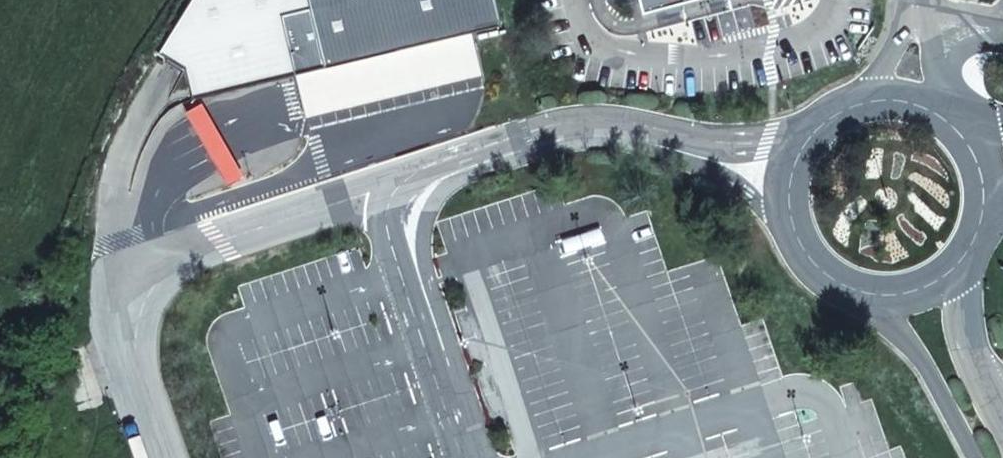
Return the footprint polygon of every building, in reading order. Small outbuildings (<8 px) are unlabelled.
[(154,60),(181,76),(188,105),(291,82),(303,125),(478,81),(468,40),(496,33),(488,0),(192,0),(154,60)] [(726,0),(599,0),(601,9),(631,1),(636,23),(726,0)] [(185,119),(225,190),(235,184),(195,113),(185,119)] [(558,244),(562,256),(604,242),(600,230),(558,244)]
